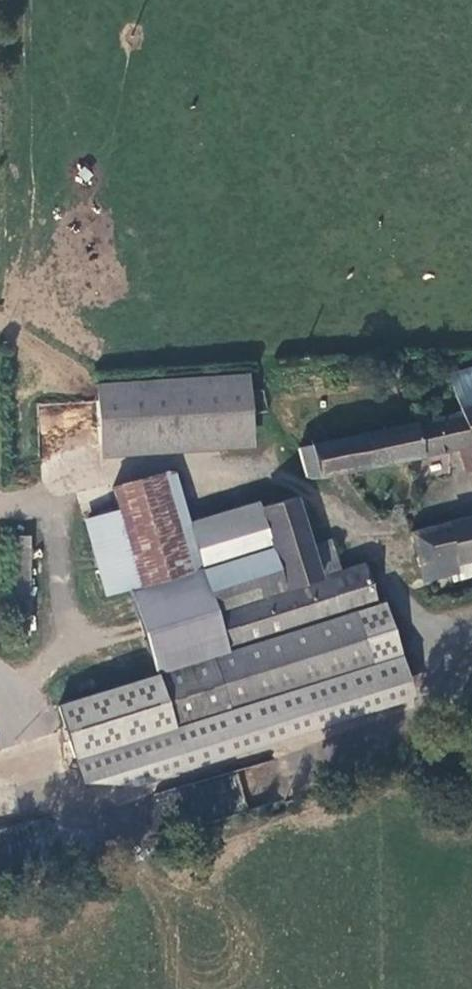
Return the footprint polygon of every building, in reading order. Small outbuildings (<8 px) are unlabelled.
[(448,374),(460,412),(299,447),(305,479),(321,481),(471,445),(471,366),(448,374)] [(102,461),(254,449),(248,374),(96,385),(97,402),(102,461)] [(143,585),(192,573),(201,567),(190,523),(176,470),(112,487),(119,510),(143,585)] [(297,497),(260,509),(285,592),(217,612),(229,654),(382,603),(370,563),(341,571),(329,540),(313,544),(297,497)] [(285,592),(260,509),(259,502),(190,523),(201,567),(217,612),(285,592)] [(143,585),(119,510),(83,520),(105,597),(129,589),(143,585)] [(458,565),(471,562),(471,516),(447,522),(458,565)] [(459,574),(458,565),(447,522),(409,532),(423,583),(451,576),(459,574)] [(32,537),(12,537),(12,639),(29,638),(32,537)] [(458,565),(459,574),(451,576),(453,583),(471,579),(471,562),(458,565)] [(129,589),(155,675),(229,654),(217,612),(201,567),(192,573),(129,589)] [(418,704),(386,602),(382,603),(229,654),(155,675),(182,753),(87,784),(127,786),(130,795),(237,762),(236,756),(370,713),(373,721),(418,704)] [(182,753),(155,675),(58,705),(82,785),(87,784),(182,753)] [(234,769),(156,796),(168,831),(246,804),(234,769)] [(19,826),(0,831),(0,883),(29,876),(19,826)]
